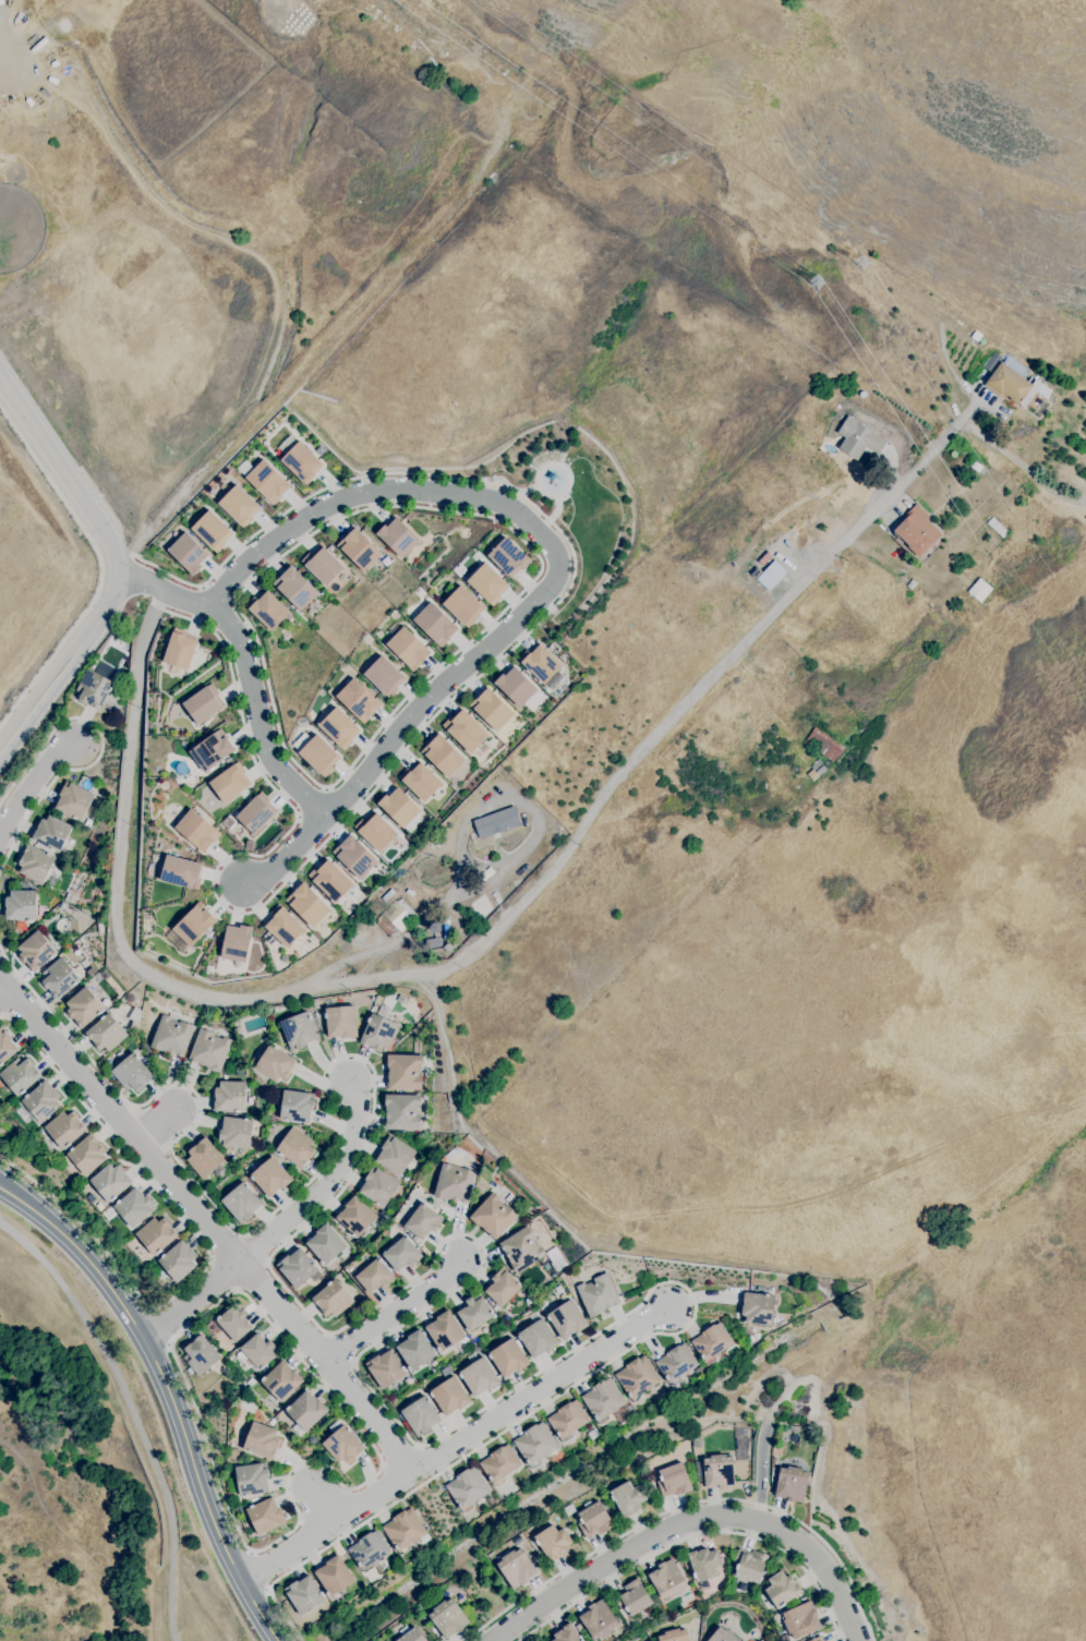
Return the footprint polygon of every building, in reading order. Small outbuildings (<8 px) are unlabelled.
[(335,1),(336,0),(342,0),(362,17),(359,21),(335,1)] [(447,58),(444,55),(444,56),(438,50),(443,46),(451,55),(447,58)] [(494,72),(497,68),(514,77),(511,82),(494,72)] [(472,87),(476,82),(488,92),(484,97),(472,87)] [(978,341),(972,337),(976,330),(981,335),(978,341)] [(991,373),(982,366),(993,351),(1001,358),(991,373)] [(1024,408),(1016,402),(1015,403),(1010,399),(1011,398),(1005,394),(1003,396),(986,383),(1001,362),(1031,384),(1036,378),(1042,384),(1024,408)] [(857,460),(838,449),(845,437),(837,433),(848,415),(888,441),(879,455),(866,446),(857,460)] [(300,442),(326,467),(310,484),(283,459),(300,442)] [(265,459),(291,484),(275,502),(249,476),(265,459)] [(239,485),(265,510),(249,528),(222,502),(239,485)] [(919,557),(907,546),(908,545),(900,536),(898,538),(893,533),(894,531),(893,530),(905,518),(904,517),(916,504),(929,516),(927,519),(942,534),(919,557)] [(210,509),(237,534),(220,552),(194,527),(210,509)] [(394,515),(420,540),(403,557),(377,532),(394,515)] [(1000,535),(990,526),(996,520),(1005,529),(1000,535)] [(360,530),(386,555),(370,572),(343,546),(360,530)] [(186,533),(213,558),(196,576),(170,551),(186,533)] [(506,533),(532,558),(516,576),(490,550),(506,533)] [(325,543),(351,568),(335,584),(309,559),(325,543)] [(769,591),(757,579),(774,559),(787,571),(769,591)] [(294,564),(321,589),(304,606),(278,580),(294,564)] [(487,564),(514,589),(497,606),(471,580),(487,564)] [(756,578),(750,572),(758,566),(762,571),(756,578)] [(980,602),(968,591),(979,578),(992,589),(980,602)] [(912,589),(906,586),(913,579),(917,582),(912,589)] [(463,586),(491,611),(474,627),(447,602),(463,586)] [(269,590),(297,615),(280,632),(254,607),(269,590)] [(433,603),(459,628),(443,645),(417,620),(433,603)] [(405,625),(431,650),(414,666),(388,641),(405,625)] [(174,631),(201,639),(198,644),(191,668),(166,661),(172,637),(174,631)] [(539,645),(545,651),(565,671),(550,688),(522,662),(539,645)] [(381,655),(403,677),(395,687),(398,690),(390,697),(364,672),(381,655)] [(515,665),(541,691),(524,708),(498,683),(515,665)] [(99,710),(87,703),(86,705),(77,700),(81,693),(76,690),(88,668),(114,683),(99,710)] [(357,680),(383,705),(366,723),(340,697),(357,680)] [(184,703),(213,684),(227,704),(217,711),(198,724),(184,703)] [(491,688),(518,713),(502,729),(475,704),(491,688)] [(337,707),(363,732),(347,749),(321,724),(337,707)] [(464,712),(491,737),(475,755),(448,728),(464,712)] [(833,762),(825,757),(824,757),(823,756),(823,755),(822,756),(820,755),(821,755),(804,743),(814,726),(844,746),(833,762)] [(195,750),(215,736),(220,732),(233,750),(222,758),(208,769),(195,750)] [(317,735),(343,760),(328,776),(301,751),(317,735)] [(441,736),(467,761),(450,777),(424,752),(441,736)] [(813,781),(807,774),(812,769),(810,767),(819,759),(823,764),(825,763),(829,767),(813,781)] [(420,761),(447,786),(431,803),(403,777),(420,761)] [(210,783),(231,768),(237,763),(253,785),(248,789),(228,805),(210,783)] [(81,821),(55,808),(61,795),(59,794),(63,785),(67,780),(71,782),(95,794),(81,821)] [(399,786),(425,811),(409,829),(383,803),(399,786)] [(236,819),(256,798),(258,796),(277,816),(274,818),(254,837),(236,819)] [(480,840),(473,820),(515,806),(521,824),(480,840)] [(177,828),(194,808),(220,833),(203,852),(200,849),(177,828)] [(377,811),(403,837),(387,854),(361,829),(377,811)] [(60,853),(32,838),(36,830),(37,830),(38,826),(43,818),(47,820),(49,815),(73,826),(60,853)] [(88,829),(83,825),(87,819),(93,821),(88,829)] [(352,833),(379,858),(363,876),(336,850),(352,833)] [(43,883),(20,871),(22,866),(17,864),(23,855),(25,853),(24,853),(29,843),(56,857),(43,883)] [(156,879),(162,853),(193,861),(201,864),(193,889),(184,886),(156,879)] [(333,858),(359,884),(342,901),(316,876),(333,858)] [(310,879),(336,904),(319,921),(293,896),(310,879)] [(36,920),(5,920),(5,909),(7,909),(7,906),(5,906),(5,896),(10,896),(10,890),(37,890),(36,920)] [(389,938),(377,924),(378,922),(376,918),(383,913),(395,901),(396,901),(402,898),(415,913),(413,919),(413,920),(401,932),(398,929),(389,938)] [(173,927),(192,910),(200,904),(216,921),(212,926),(191,945),(173,927)] [(282,905),(309,930),(292,948),(273,928),(266,921),(282,905)] [(224,953),(229,932),(230,925),(254,930),(253,937),(248,958),(224,953)] [(34,973),(25,963),(24,964),(17,957),(20,955),(19,954),(23,952),(19,946),(38,930),(58,952),(34,973)] [(426,948),(425,939),(435,938),(435,932),(439,931),(441,937),(442,945),(426,948)] [(449,953),(443,948),(449,940),(456,945),(449,953)] [(57,1000),(48,989),(47,990),(40,982),(46,977),(43,973),(61,956),(81,979),(57,1000)] [(81,1029),(72,1019),(71,1019),(65,1013),(68,1011),(67,1011),(70,1007),(65,1003),(86,986),(106,1007),(84,1027),(83,1027),(81,1029)] [(403,1005),(396,1000),(400,993),(408,998),(403,1005)] [(379,1005),(374,1002),(374,1001),(371,999),(372,994),(376,997),(377,996),(383,998),(379,1005)] [(342,1040),(342,1038),(341,1038),(341,1036),(328,1037),(326,1016),(325,1017),(325,1013),(326,1013),(325,1007),(355,1005),(358,1031),(358,1037),(351,1037),(351,1039),(342,1040)] [(140,1022),(129,1018),(135,1006),(141,1011),(140,1022)] [(291,1051),(290,1047),(289,1047),(280,1022),(307,1011),(310,1016),(311,1015),(312,1018),(311,1019),(318,1039),(305,1043),(306,1045),(298,1048),(299,1049),(291,1051)] [(381,1052),(372,1048),(360,1042),(360,1041),(367,1022),(369,1017),(370,1017),(372,1012),(399,1024),(389,1048),(383,1046),(381,1052)] [(98,1052),(92,1045),(94,1043),(85,1034),(108,1013),(128,1035),(109,1051),(105,1047),(98,1052)] [(183,1057),(166,1050),(166,1051),(161,1050),(150,1047),(162,1014),(172,1017),(171,1019),(179,1023),(180,1019),(195,1025),(183,1057)] [(20,1050),(0,1066),(0,1026),(1,1025),(5,1030),(7,1030),(12,1037),(11,1039),(20,1050)] [(220,1073),(209,1070),(210,1067),(195,1062),(189,1060),(190,1059),(189,1059),(200,1028),(215,1034),(214,1036),(222,1038),(222,1036),(232,1040),(228,1052),(227,1052),(220,1073)] [(276,1082),(254,1069),(270,1043),(297,1060),(289,1071),(291,1072),(286,1079),(283,1078),(283,1079),(279,1077),(276,1082)] [(137,1093),(133,1086),(128,1090),(110,1071),(133,1052),(154,1076),(144,1085),(144,1086),(137,1093)] [(421,1090),(388,1089),(388,1087),(388,1081),(389,1078),(388,1078),(388,1065),(387,1065),(387,1054),(422,1055),(422,1070),(420,1070),(420,1073),(422,1074),(421,1090)] [(19,1097),(0,1075),(0,1073),(19,1058),(22,1062),(28,1057),(35,1064),(34,1065),(36,1070),(37,1069),(40,1072),(39,1073),(43,1076),(19,1097)] [(41,1123),(22,1100),(45,1081),(46,1082),(46,1081),(51,1087),(51,1088),(52,1090),(53,1089),(61,1098),(57,1101),(61,1106),(41,1123)] [(245,1112),(214,1111),(215,1100),(216,1097),(215,1097),(215,1087),(219,1087),(219,1081),(246,1082),(245,1112)] [(310,1123),(280,1119),(283,1089),(311,1094),(311,1093),(315,1094),(314,1099),(313,1111),(311,1111),(310,1123)] [(420,1130),(386,1129),(386,1127),(386,1121),(387,1119),(386,1119),(386,1112),(386,1106),(385,1106),(385,1094),(420,1095),(420,1106),(418,1105),(418,1114),(420,1114),(420,1130)] [(63,1150),(44,1127),(63,1110),(68,1115),(73,1110),(80,1118),(79,1119),(86,1127),(85,1129),(87,1131),(63,1150)] [(250,1149),(224,1146),(218,1146),(220,1130),(222,1130),(224,1115),(254,1120),(250,1149)] [(301,1168),(276,1150),(293,1125),(313,1141),(310,1146),(314,1149),(301,1168)] [(86,1175),(68,1154),(90,1134),(92,1135),(92,1134),(98,1142),(97,1142),(99,1144),(100,1142),(107,1149),(101,1154),(106,1159),(86,1175)] [(400,1177),(375,1160),(383,1149),(381,1148),(386,1139),(387,1139),(390,1134),(395,1136),(394,1137),(417,1151),(400,1177)] [(203,1179),(186,1159),(191,1156),(188,1151),(195,1145),(195,1146),(200,1143),(198,1143),(206,1136),(226,1160),(203,1179)] [(269,1197),(250,1174),(273,1156),(293,1180),(281,1190),(280,1187),(275,1192),(276,1193),(270,1197),(270,1196),(269,1197)] [(109,1203),(89,1180),(109,1162),(113,1168),(118,1165),(124,1172),(123,1172),(125,1175),(126,1175),(132,1182),(131,1182),(132,1183),(109,1203)] [(468,1204),(449,1198),(449,1200),(434,1196),(443,1162),(452,1165),(451,1167),(460,1169),(461,1167),(476,1171),(468,1204)] [(384,1208),(379,1205),(378,1206),(375,1204),(376,1203),(359,1192),(366,1180),(364,1180),(373,1166),(377,1168),(400,1182),(384,1208)] [(408,1183),(402,1180),(407,1173),(412,1177),(408,1183)] [(241,1224),(238,1221),(239,1221),(221,1200),(243,1181),(246,1185),(248,1184),(250,1187),(249,1188),(263,1204),(252,1212),(253,1214),(241,1224)] [(133,1229),(113,1206),(136,1186),(145,1196),(146,1195),(153,1204),(157,1208),(154,1210),(133,1229)] [(496,1239),(495,1239),(494,1239),(490,1234),(488,1232),(487,1233),(483,1229),(484,1228),(482,1227),(482,1228),(478,1224),(476,1226),(469,1217),(493,1191),(500,1198),(499,1199),(505,1206),(507,1204),(519,1215),(496,1239)] [(358,1239),(336,1218),(337,1217),(336,1217),(341,1211),(341,1212),(346,1207),(345,1206),(354,1195),(377,1217),(358,1239)] [(422,1240),(403,1227),(422,1202),(424,1204),(424,1203),(427,1205),(426,1206),(439,1216),(444,1219),(434,1231),(430,1229),(427,1232),(429,1232),(422,1240)] [(155,1256),(135,1233),(155,1217),(159,1221),(164,1218),(169,1224),(169,1226),(172,1230),(172,1229),(179,1236),(155,1256)] [(325,1266),(305,1243),(316,1233),(315,1232),(326,1221),(348,1245),(325,1266)] [(517,1274),(510,1264),(508,1259),(509,1259),(499,1243),(528,1226),(535,1239),(533,1240),(539,1247),(541,1246),(546,1255),(517,1274)] [(397,1271),(383,1254),(405,1234),(420,1252),(423,1256),(417,1263),(411,1267),(408,1263),(405,1265),(405,1266),(397,1271)] [(177,1282),(158,1259),(181,1240),(182,1241),(189,1247),(188,1248),(189,1250),(190,1250),(196,1257),(193,1262),(196,1266),(177,1282)] [(297,1290),(280,1270),(276,1265),(289,1254),(290,1256),(300,1247),(313,1263),(314,1263),(316,1266),(319,1270),(297,1290)] [(371,1294),(355,1277),(378,1257),(379,1259),(381,1258),(383,1260),(382,1262),(393,1275),(396,1278),(383,1289),(382,1286),(376,1290),(371,1294)] [(502,1307),(484,1291),(491,1284),(492,1284),(494,1282),(491,1279),(503,1267),(506,1270),(518,1282),(519,1281),(521,1283),(520,1284),(522,1287),(502,1307)] [(591,1319),(576,1287),(586,1282),(586,1283),(594,1280),(593,1279),(607,1272),(622,1302),(606,1310),(605,1310),(604,1311),(600,1314),(600,1315),(591,1319)] [(325,1317),(318,1311),(319,1310),(311,1300),(313,1298),(328,1284),(327,1283),(330,1281),(331,1281),(335,1278),(354,1301),(335,1317),(331,1313),(328,1315),(325,1317)] [(470,1332),(457,1313),(464,1306),(466,1307),(469,1305),(466,1301),(471,1296),(472,1298),(480,1292),(482,1296),(491,1311),(492,1310),(494,1313),(493,1314),(494,1315),(470,1332)] [(771,1326),(745,1323),(745,1322),(744,1322),(745,1316),(741,1315),(739,1314),(740,1305),(741,1305),(743,1301),(744,1292),(745,1293),(745,1292),(765,1294),(765,1293),(769,1293),(769,1294),(775,1295),(771,1326)] [(563,1340),(546,1315),(571,1299),(589,1325),(576,1334),(575,1331),(569,1336),(563,1340)] [(236,1342),(216,1320),(233,1305),(238,1302),(243,1308),(248,1314),(243,1317),(246,1320),(248,1320),(253,1327),(236,1342)] [(441,1352),(424,1327),(426,1327),(425,1326),(431,1323),(437,1319),(436,1317),(448,1310),(466,1336),(441,1352)] [(533,1359),(517,1334),(542,1317),(559,1344),(546,1352),(545,1351),(533,1359)] [(707,1365),(690,1341),(702,1334),(701,1332),(714,1324),(715,1326),(720,1322),(734,1343),(714,1356),(716,1359),(707,1365)] [(411,1371),(396,1347),(408,1338),(407,1337),(420,1328),(436,1354),(411,1371)] [(260,1371),(257,1369),(256,1371),(252,1365),(249,1368),(237,1354),(241,1350),(240,1348),(257,1332),(264,1340),(266,1343),(270,1339),(275,1344),(275,1346),(280,1352),(276,1355),(276,1356),(264,1366),(265,1367),(262,1369),(261,1368),(260,1371)] [(198,1377),(194,1371),(190,1375),(186,1371),(191,1366),(183,1358),(188,1353),(184,1349),(185,1349),(184,1348),(202,1334),(221,1358),(198,1377)] [(504,1378),(492,1359),(491,1359),(488,1355),(487,1353),(512,1337),(530,1363),(518,1372),(517,1369),(511,1374),(506,1377),(504,1378)] [(671,1386),(655,1362),(666,1354),(665,1353),(668,1351),(678,1344),(679,1346),(685,1342),(699,1364),(679,1376),(681,1379),(671,1386)] [(383,1389),(365,1363),(370,1360),(378,1354),(379,1356),(390,1349),(402,1366),(403,1365),(406,1369),(405,1369),(407,1374),(383,1389)] [(634,1402),(615,1374),(626,1367),(625,1366),(628,1364),(628,1363),(638,1358),(639,1359),(644,1355),(661,1380),(652,1386),(652,1387),(647,1391),(647,1390),(641,1393),(643,1396),(634,1402)] [(475,1397),(462,1378),(461,1378),(459,1375),(460,1374),(459,1373),(484,1356),(500,1383),(488,1390),(487,1389),(475,1397)] [(281,1402),(261,1381),(281,1361),(282,1362),(283,1361),(288,1365),(287,1366),(292,1372),(293,1369),(304,1380),(281,1402)] [(446,1416),(430,1391),(455,1375),(471,1402),(459,1410),(458,1409),(452,1412),(447,1416),(447,1415),(446,1416)] [(600,1425),(581,1397),(592,1389),(590,1386),(594,1383),(595,1385),(604,1379),(605,1380),(610,1377),(627,1402),(618,1409),(618,1410),(613,1413),(612,1412),(607,1415),(610,1419),(600,1425)] [(300,1436),(292,1427),(298,1423),(286,1410),(307,1390),(317,1401),(318,1399),(328,1410),(305,1432),(305,1431),(300,1436)] [(418,1438),(414,1433),(400,1411),(425,1395),(427,1399),(430,1398),(432,1401),(430,1402),(442,1420),(430,1427),(431,1428),(430,1429),(431,1431),(424,1434),(418,1438)] [(563,1444),(546,1419),(558,1411),(557,1410),(570,1401),(571,1402),(576,1399),(590,1421),(570,1433),(574,1436),(563,1444)] [(339,1463),(322,1444),(334,1433),(329,1427),(339,1420),(343,1425),(345,1424),(364,1447),(357,1455),(357,1453),(353,1456),(354,1457),(347,1463),(343,1459),(339,1463)] [(273,1459),(272,1459),(252,1452),(251,1453),(248,1451),(249,1450),(243,1449),(253,1421),(278,1429),(276,1436),(280,1438),(282,1439),(279,1449),(277,1448),(273,1459)] [(531,1470),(512,1440),(524,1434),(523,1432),(536,1424),(538,1425),(543,1422),(559,1447),(551,1452),(551,1453),(545,1458),(544,1457),(540,1459),(542,1462),(531,1470)] [(495,1487),(479,1463),(490,1456),(490,1455),(493,1452),(503,1446),(503,1447),(508,1444),(522,1464),(503,1477),(505,1481),(495,1487)] [(717,1489),(717,1487),(704,1488),(704,1486),(703,1458),(710,1458),(710,1455),(725,1455),(726,1457),(733,1457),(735,1487),(725,1487),(725,1488),(717,1489)] [(245,1496),(240,1496),(236,1467),(266,1461),(267,1468),(268,1468),(269,1477),(269,1480),(267,1480),(269,1492),(249,1495),(250,1496),(245,1496)] [(663,1497),(656,1481),(661,1480),(660,1476),(661,1476),(659,1471),(681,1461),(692,1489),(684,1493),(677,1496),(675,1493),(663,1497)] [(464,1513),(462,1510),(461,1511),(445,1485),(456,1477),(456,1476),(468,1468),(469,1470),(474,1465),(491,1492),(482,1497),(483,1498),(478,1501),(476,1500),(472,1504),(474,1508),(464,1513)] [(803,1503),(787,1500),(787,1499),(775,1497),(775,1495),(774,1495),(780,1467),(787,1468),(787,1465),(803,1469),(803,1471),(809,1472),(803,1503)] [(624,1518),(614,1500),(613,1500),(611,1496),(612,1495),(610,1492),(629,1480),(634,1487),(639,1484),(648,1499),(640,1504),(642,1507),(634,1511),(631,1512),(632,1513),(624,1518)] [(258,1535),(245,1509),(273,1496),(278,1508),(281,1507),(286,1517),(285,1517),(287,1522),(281,1524),(282,1524),(258,1535)] [(587,1539),(578,1524),(581,1522),(579,1519),(580,1519),(577,1513),(586,1508),(583,1505),(590,1500),(592,1504),(599,1500),(611,1520),(611,1519),(615,1525),(600,1535),(598,1532),(595,1533),(587,1539)] [(401,1555),(399,1552),(398,1553),(382,1527),(393,1519),(391,1518),(405,1509),(406,1510),(411,1507),(427,1533),(419,1539),(420,1540),(413,1543),(409,1545),(411,1549),(401,1555)] [(551,1562),(533,1536),(553,1524),(558,1531),(564,1528),(572,1542),(565,1546),(567,1550),(559,1555),(557,1556),(558,1557),(551,1562)] [(365,1573),(363,1570),(362,1570),(348,1548),(359,1541),(372,1532),(372,1533),(377,1530),(391,1550),(376,1560),(378,1564),(365,1573)] [(514,1590),(496,1564),(503,1560),(500,1558),(514,1549),(515,1552),(521,1547),(536,1571),(536,1572),(538,1573),(527,1581),(528,1581),(521,1585),(521,1584),(514,1590)] [(697,1582),(696,1578),(695,1578),(692,1573),(693,1572),(687,1553),(697,1549),(697,1552),(699,1552),(698,1550),(708,1547),(709,1552),(717,1549),(723,1565),(716,1567),(719,1576),(697,1582)] [(759,1583),(735,1576),(737,1569),(735,1568),(736,1566),(733,1565),(738,1547),(751,1552),(752,1549),(769,1555),(767,1562),(765,1562),(759,1583)] [(330,1596),(314,1572),(315,1571),(321,1567),(322,1568),(327,1564),(325,1562),(338,1554),(355,1580),(330,1596)] [(662,1600),(648,1574),(659,1568),(657,1566),(664,1561),(665,1562),(672,1558),(688,1584),(681,1588),(683,1590),(669,1598),(667,1595),(662,1600)] [(777,1608),(764,1590),(771,1584),(768,1579),(782,1570),(786,1577),(789,1574),(795,1582),(795,1583),(796,1584),(797,1583),(803,1592),(785,1603),(786,1604),(782,1607),(781,1606),(777,1608)] [(301,1615),(288,1596),(289,1596),(283,1589),(298,1580),(299,1581),(310,1574),(321,1591),(322,1591),(324,1594),(323,1595),(326,1598),(301,1615)] [(631,1617),(628,1612),(627,1613),(626,1609),(622,1612),(613,1596),(625,1590),(623,1586),(638,1578),(641,1583),(653,1603),(631,1617)] [(683,1608),(679,1602),(681,1601),(680,1598),(691,1592),(696,1600),(688,1604),(688,1605),(683,1608)] [(794,1640),(791,1633),(788,1634),(783,1620),(785,1619),(782,1613),(803,1604),(800,1598),(806,1596),(808,1602),(810,1601),(813,1608),(814,1608),(818,1615),(814,1617),(814,1618),(816,1618),(820,1628),(794,1640)] [(446,1640),(429,1615),(434,1610),(432,1609),(445,1600),(446,1602),(451,1597),(470,1621),(463,1627),(464,1628),(458,1632),(457,1631),(446,1640)] [(594,1640),(578,1617),(589,1609),(588,1606),(594,1602),(594,1603),(602,1598),(618,1624),(613,1628),(614,1630),(602,1638),(600,1637),(594,1640)] [(582,1639),(584,1640),(551,1640),(555,1638),(553,1634),(562,1629),(562,1630),(563,1629),(562,1627),(570,1622),(581,1640),(582,1639)] [(415,1626),(427,1640),(395,1640),(415,1626)] [(737,1640),(738,1640),(708,1640),(721,1626),(725,1630),(726,1628),(738,1639),(737,1640)] [(687,1629),(690,1640),(659,1640),(657,1636),(665,1634),(664,1632),(679,1628),(679,1630),(687,1629)]
